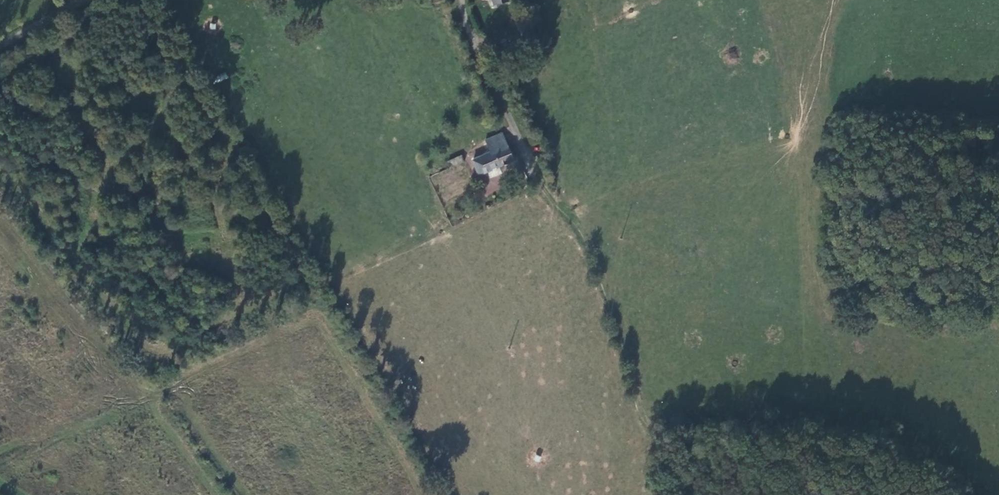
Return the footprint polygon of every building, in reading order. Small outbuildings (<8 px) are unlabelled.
[(532,18),(520,23),(528,46),(541,39),(532,18)] [(503,132),(481,141),(485,150),(488,149),(490,152),(473,160),(480,175),(499,166),(514,160),(503,132)] [(463,156),(449,162),(452,167),(465,161),(463,156)] [(502,173),(499,166),(488,171),(491,178),(502,173)]
